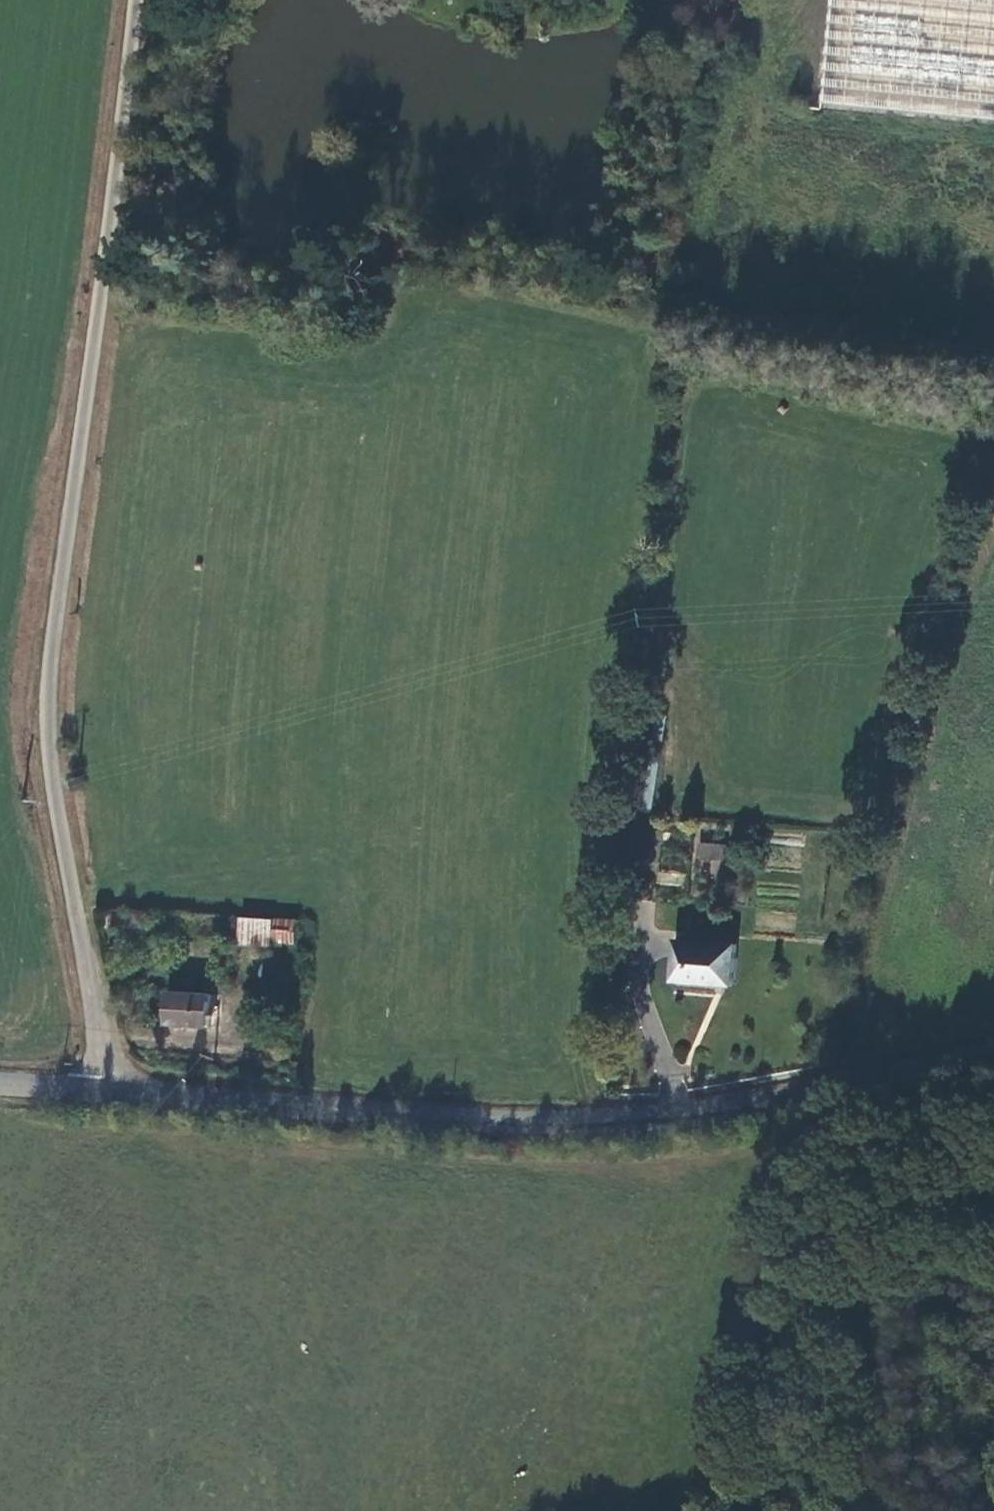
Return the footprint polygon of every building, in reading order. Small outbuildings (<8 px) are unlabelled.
[(823,105),(993,122),(993,0),(833,0),(823,105)] [(738,843),(710,840),(708,858),(737,860),(738,843)] [(296,919),(236,917),(235,945),(295,947),(296,919)] [(670,980),(731,984),(734,942),(673,938),(670,980)] [(172,1021),(213,1024),(215,995),(174,992),(172,1021)]
